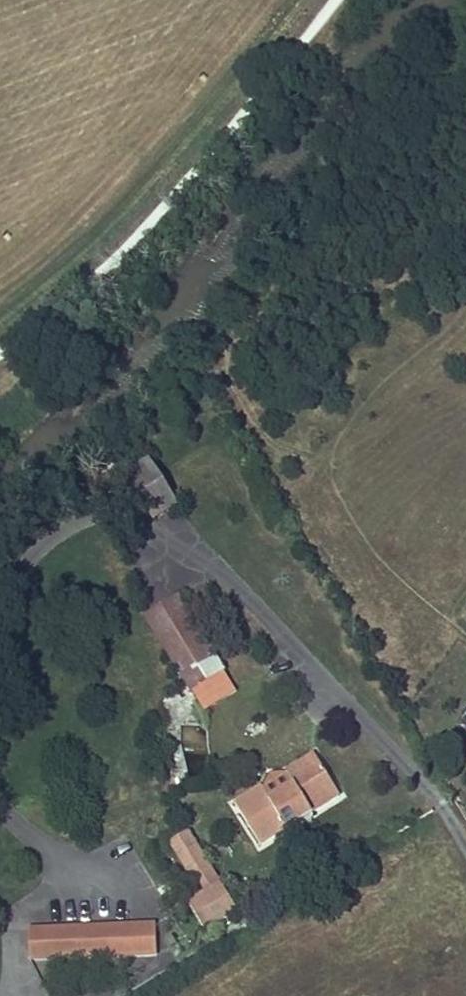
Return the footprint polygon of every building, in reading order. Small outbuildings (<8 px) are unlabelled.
[(175,509),(148,465),(127,478),(154,522),(175,509)] [(222,670),(177,598),(145,618),(190,690),(222,670)] [(260,788),(235,804),(260,846),(338,799),(313,757),(287,773),(288,775),(271,776),(262,791),(260,788)] [(193,880),(202,875),(211,869),(188,833),(171,843),(193,880)] [(237,913),(228,899),(219,885),(189,903),(206,931),(237,913)] [(156,955),(156,940),(155,926),(30,931),(31,960),(156,955)]
